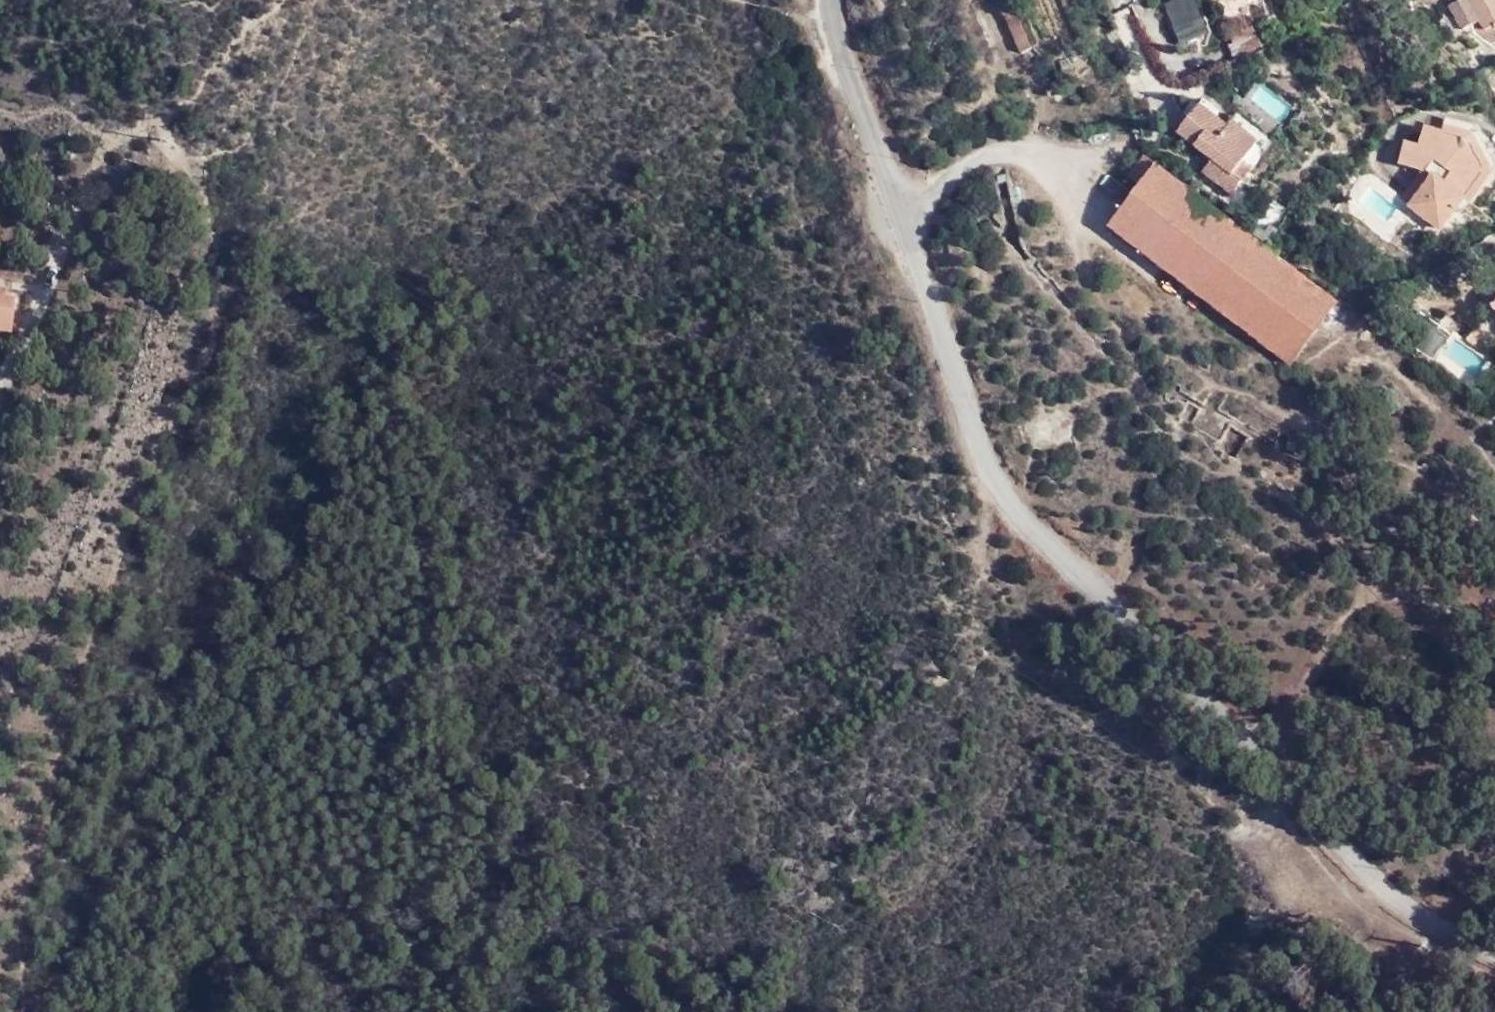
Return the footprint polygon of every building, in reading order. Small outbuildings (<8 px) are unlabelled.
[(1207,32),(1192,0),(1185,0),(1162,9),(1181,45),(1207,32)] [(1026,43),(1037,39),(1022,2),(1021,2),(1011,6),(1026,43)] [(1235,44),(1258,33),(1249,11),(1224,21),(1235,44)] [(1264,130),(1238,110),(1236,113),(1221,102),(1225,96),(1209,84),(1196,101),(1188,97),(1173,113),(1215,145),(1205,156),(1238,182),(1249,168),(1239,160),(1264,130)] [(1269,123),(1245,103),(1238,110),(1264,130),(1269,123)] [(1423,184),(1455,209),(1493,158),(1477,123),(1453,117),(1452,121),(1428,117),(1423,135),(1409,132),(1402,155),(1423,161),(1436,164),(1423,184)] [(1280,131),(1269,123),(1264,130),(1239,160),(1249,168),(1280,131)] [(1340,297),(1147,149),(1128,170),(1139,179),(1111,217),(1292,358),(1340,297)] [(1436,164),(1423,161),(1400,188),(1412,197),(1423,184),(1436,164)] [(1480,198),(1494,209),(1494,179),(1480,198)] [(1443,223),(1455,209),(1423,184),(1412,197),(1443,223)] [(1437,231),(1443,223),(1412,197),(1405,205),(1437,231)] [(0,259),(0,303),(3,303),(9,267),(0,266),(1,259),(0,259)] [(1042,411),(1026,418),(1035,439),(1051,433),(1042,411)]
